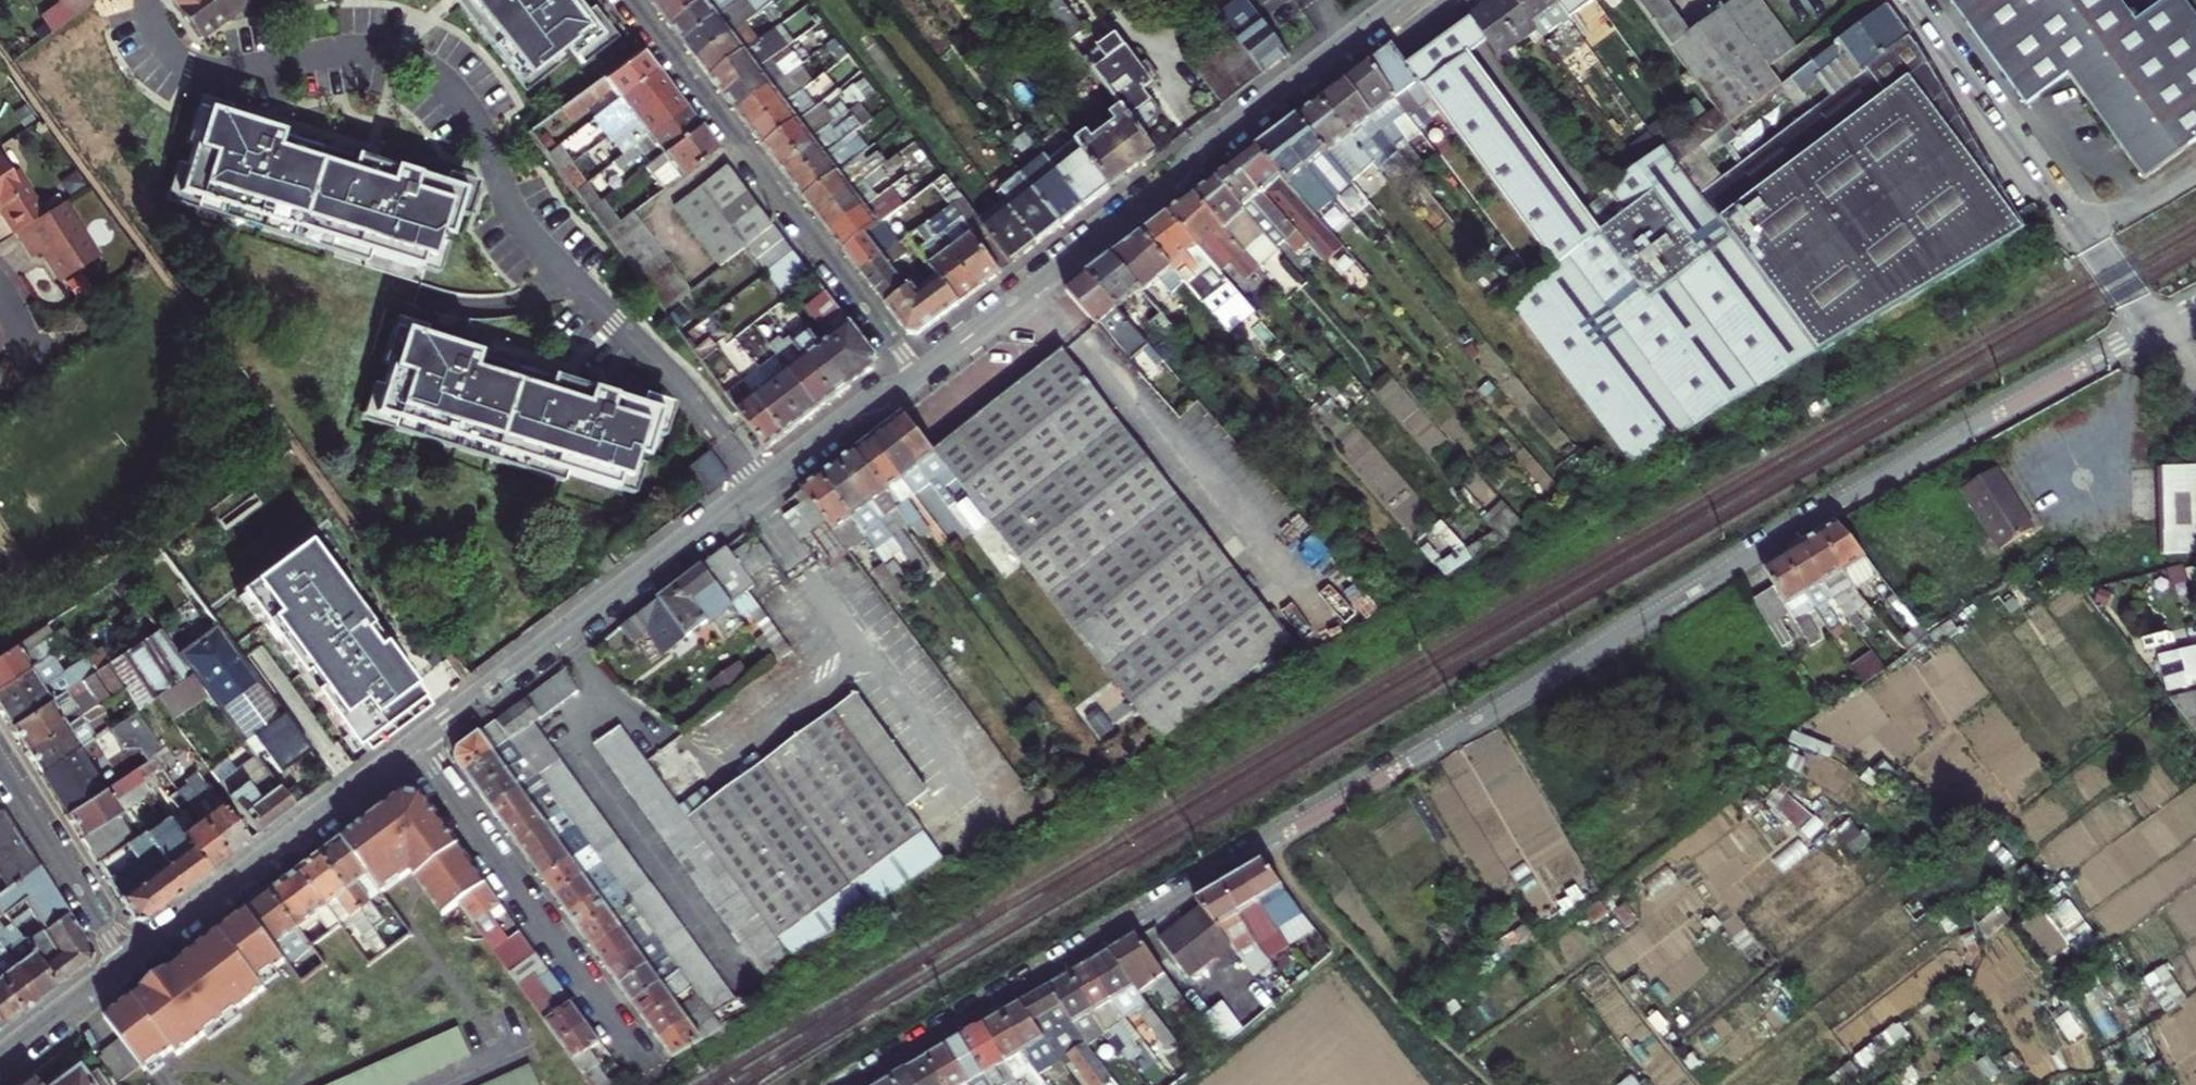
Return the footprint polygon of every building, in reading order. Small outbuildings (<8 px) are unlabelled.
[(88,0),(67,0),(78,15),(92,5),(88,0)] [(199,38),(250,0),(171,0),(199,38)] [(574,0),(466,0),(528,79),(562,52),(570,62),(602,37),(574,0)] [(651,2),(672,29),(709,0),(654,0),(651,2)] [(685,46),(743,0),(709,0),(672,29),(685,46)] [(685,46),(698,63),(746,26),(776,3),(774,0),(743,0),(685,46)] [(1045,8),(1072,44),(1085,34),(1059,0),(1056,0),(1045,8)] [(1139,14),(1150,5),(1146,0),(1129,0),(1139,14)] [(1471,21),(1489,43),(1500,58),(1536,31),(1533,27),(1512,0),(1498,0),(1486,9),(1479,0),(1464,0),(1459,4),(1471,21)] [(1533,27),(1561,6),(1557,1),(1556,0),(1512,0),(1533,27)] [(1716,108),(1665,148),(1679,167),(1700,150),(1784,87),(1770,69),(1726,10),(1693,35),(1666,0),(1636,0),(1716,108)] [(1726,10),(1770,69),(1797,49),(1761,0),(1740,0),(1726,10)] [(1858,2),(1834,20),(1847,39),(1888,7),(1884,0),(1860,0),(1858,2)] [(2024,101),(2064,72),(2140,177),(2195,136),(2195,21),(2181,0),(2165,0),(2135,22),(2119,0),(1950,0),(2024,101)] [(1236,39),(1263,77),(1290,58),(1251,6),(1247,1),(1222,19),(1236,39)] [(1888,7),(1847,39),(1797,77),(1820,108),(1911,38),(1888,7)] [(65,9),(46,23),(54,34),(73,20),(65,9)] [(1471,21),(1408,69),(1425,91),(1469,58),(1489,43),(1471,21)] [(746,26),(698,63),(712,80),(758,44),(759,43),(746,26)] [(768,36),(762,41),(765,46),(772,41),(768,36)] [(1085,60),(1122,109),(1141,134),(1149,129),(1157,113),(1143,94),(1157,83),(1145,66),(1140,69),(1126,50),(1124,51),(1114,38),(1085,60)] [(1582,206),(1469,58),(1425,91),(1433,102),(1552,261),(1557,267),(1513,301),(1628,453),(1959,272),(2003,245),(2026,232),(1916,81),(1933,67),(1911,38),(1820,108),(1724,182),(1702,198),(1679,167),(1665,148),(1609,191),(1628,215),(1603,234),(1582,206)] [(1224,107),(1263,77),(1236,39),(1197,69),(1224,107)] [(758,44),(712,80),(712,81),(725,98),(772,62),(758,44)] [(1369,64),(1411,120),(1433,102),(1425,91),(1408,69),(1392,47),(1369,64)] [(656,72),(642,53),(562,110),(568,120),(610,90),(618,100),(656,72)] [(772,62),(725,98),(739,116),(785,79),(772,62)] [(789,69),(793,73),(797,70),(801,67),(797,62),(789,69)] [(1422,134),(1411,120),(1369,64),(1345,83),(1384,134),(1398,153),(1414,173),(1425,164),(1409,143),(1422,134)] [(806,74),(801,67),(797,70),(801,77),(806,74)] [(618,100),(593,120),(607,137),(670,90),(656,72),(618,100)] [(785,79),(739,116),(751,132),(798,96),(785,79)] [(1384,134),(1345,83),(1318,103),(1377,168),(1390,159),(1375,140),(1384,134)] [(811,113),(764,149),(778,167),(813,140),(866,101),(855,86),(830,106),(836,114),(822,126),(811,113)] [(607,137),(621,155),(684,108),(670,90),(607,137)] [(798,96),(751,132),(764,149),(811,113),(798,96)] [(1318,103),(1297,119),(1391,229),(1414,209),(1377,168),(1318,103)] [(684,108),(621,155),(612,162),(618,169),(641,152),(650,163),(698,127),(684,108)] [(1111,190),(1157,155),(1141,134),(1122,109),(1111,118),(1117,126),(1093,144),(1087,137),(1076,145),(1111,190)] [(1297,119),(1277,133),(1293,151),(1292,154),(1373,246),(1391,229),(1297,119)] [(698,127),(650,163),(645,166),(662,189),(716,149),(698,127)] [(182,168),(180,167),(165,214),(405,289),(409,276),(417,279),(425,255),(436,259),(451,210),(193,130),(182,168)] [(1293,151),(1277,133),(1257,149),(1356,262),(1373,246),(1292,154),(1293,151)] [(1375,140),(1390,159),(1398,153),(1384,134),(1375,140)] [(778,167),(792,185),(826,158),(838,148),(834,143),(822,152),(813,140),(778,167)] [(1111,190),(1076,145),(1052,163),(1087,208),(1111,190)] [(569,165),(557,147),(545,155),(559,173),(569,165)] [(851,165),(804,201),(818,219),(866,183),(895,160),(884,147),(863,163),(869,172),(860,177),(851,165)] [(1257,149),(1238,163),(1248,175),(1248,179),(1325,263),(1362,305),(1380,289),(1356,262),(1257,149)] [(1724,182),(1700,150),(1679,167),(1702,198),(1724,182)] [(1087,208),(1052,163),(1045,156),(1021,174),(1021,175),(1062,227),(1087,208)] [(826,158),(792,185),(804,201),(851,165),(847,159),(834,168),(826,158)] [(860,158),(851,165),(860,177),(869,172),(863,163),(860,158)] [(895,160),(866,183),(868,186),(883,177),(885,180),(903,165),(898,158),(895,160)] [(2,210),(1,212),(14,231),(15,231),(41,213),(18,177),(10,175),(0,159),(0,209),(2,210)] [(1238,163),(1216,179),(1256,224),(1264,218),(1283,239),(1279,242),(1310,277),(1325,263),(1248,179),(1248,175),(1238,163)] [(729,167),(702,188),(711,201),(740,180),(729,167)] [(888,184),(892,189),(906,179),(908,177),(904,172),(888,184)] [(997,194),(1010,210),(1038,246),(1062,227),(1021,175),(997,194)] [(883,177),(868,186),(879,200),(890,191),(892,189),(888,184),(885,180),(883,177)] [(892,189),(890,191),(897,201),(914,189),(906,179),(892,189)] [(1216,179),(1194,196),(1246,254),(1267,237),(1256,224),(1216,179)] [(750,194),(740,180),(711,201),(722,215),(750,194)] [(597,202),(583,183),(573,191),(587,210),(597,202)] [(866,183),(818,219),(831,236),(866,210),(879,200),(868,186),(866,183)] [(684,221),(711,201),(702,188),(675,208),(684,221)] [(760,206),(750,194),(722,215),(731,227),(760,206)] [(1167,216),(1197,249),(1215,235),(1222,243),(1222,246),(1251,279),(1260,271),(1246,254),(1194,196),(1167,216)] [(41,213),(15,231),(33,258),(40,253),(47,265),(87,239),(62,200),(41,213)] [(722,215),(711,201),(684,221),(695,235),(722,215)] [(961,201),(951,209),(948,211),(951,217),(945,221),(951,228),(971,213),(961,201)] [(587,210),(588,212),(604,232),(615,224),(597,202),(587,210)] [(2040,214),(2032,203),(2020,212),(2028,222),(2040,214)] [(776,227),(760,206),(731,227),(746,248),(748,247),(776,227)] [(866,210),(831,236),(845,254),(896,215),(892,210),(874,222),(866,210)] [(986,222),(981,225),(981,226),(1011,266),(1038,246),(1010,210),(989,225),(986,222)] [(928,226),(947,248),(958,261),(980,290),(1011,266),(981,226),(981,225),(971,213),(951,228),(945,221),(951,217),(948,211),(936,220),(928,226)] [(912,225),(918,233),(928,226),(936,220),(930,212),(912,225)] [(604,232),(614,245),(641,227),(630,213),(615,224),(604,232)] [(845,254),(861,275),(896,249),(884,235),(898,225),(896,223),(901,219),(898,214),(896,215),(845,254)] [(704,247),(731,227),(722,215),(695,235),(704,247)] [(1197,249),(1167,216),(1142,235),(1176,273),(1187,264),(1216,297),(1229,285),(1221,276),(1211,265),(1197,249)] [(641,227),(614,245),(622,256),(649,237),(641,227)] [(704,247),(719,268),(746,248),(731,227),(704,247)] [(758,259),(786,240),(776,227),(748,247),(758,259)] [(911,239),(927,264),(959,306),(980,290),(958,261),(947,248),(935,257),(918,233),(911,239)] [(1111,258),(1143,294),(1160,281),(1175,296),(1181,291),(1185,295),(1191,291),(1176,273),(1142,235),(1127,246),(1111,258)] [(649,237),(622,256),(632,271),(660,252),(649,237)] [(1267,237),(1246,254),(1260,271),(1261,272),(1282,253),(1267,237)] [(97,256),(87,239),(47,265),(58,280),(97,256)] [(795,253),(786,240),(758,259),(768,273),(795,253)] [(907,271),(901,262),(897,257),(900,255),(896,249),(861,275),(887,309),(912,290),(907,284),(910,281),(904,273),(907,271)] [(660,252),(632,271),(642,283),(670,265),(660,252)] [(795,253),(768,273),(783,293),(811,272),(795,253)] [(1223,256),(1211,265),(1221,276),(1232,266),(1223,256)] [(1172,326),(1143,294),(1111,258),(1099,268),(1087,277),(1130,325),(1141,316),(1150,326),(1155,323),(1160,329),(1164,326),(1168,330),(1172,326)] [(919,298),(912,290),(887,309),(907,335),(919,336),(959,306),(927,264),(916,272),(929,290),(919,298)] [(670,265),(642,283),(652,296),(679,277),(670,265)] [(679,277),(652,296),(662,311),(689,291),(679,277)] [(1158,356),(1130,325),(1087,277),(1066,292),(1130,363),(1142,351),(1152,361),(1158,356)] [(876,357),(827,293),(808,307),(831,338),(819,346),(850,387),(874,369),(876,357)] [(753,325),(778,358),(819,411),(834,400),(793,346),(786,351),(762,319),(753,325)] [(385,366),(383,365),(369,412),(609,487),(612,475),(620,477),(628,453),(639,457),(654,409),(397,328),(385,366)] [(735,339),(751,361),(760,354),(744,332),(735,339)] [(793,346),(834,400),(850,387),(819,346),(810,334),(793,346)] [(744,366),(751,361),(735,339),(728,346),(744,366)] [(694,352),(701,363),(719,350),(712,340),(694,352)] [(701,363),(713,379),(731,366),(719,350),(701,363)] [(933,452),(948,471),(1147,726),(1158,741),(1290,641),(1062,354),(933,452)] [(765,375),(803,423),(819,411),(778,358),(761,370),(765,375)] [(744,383),(754,397),(785,437),(803,423),(765,375),(752,384),(749,380),(744,383)] [(732,393),(727,397),(731,403),(737,399),(732,393)] [(754,397),(737,411),(746,423),(767,450),(785,437),(754,397)] [(903,414),(886,427),(930,484),(948,471),(933,452),(903,414)] [(870,439),(913,497),(930,484),(886,427),(870,439)] [(870,439),(853,451),(896,509),(920,542),(930,535),(912,511),(908,515),(902,505),(913,497),(870,439)] [(836,465),(879,523),(896,509),(853,451),(836,465)] [(836,465),(820,476),(863,535),(879,523),(836,465)] [(2168,558),(2195,556),(2195,466),(2162,468),(2168,558)] [(2032,527),(1995,469),(1961,490),(1996,549),(2032,527)] [(863,535),(820,476),(801,491),(807,499),(816,510),(825,522),(845,549),(863,535)] [(963,526),(936,492),(927,498),(954,535),(964,528),(963,526)] [(816,510),(807,499),(783,517),(791,528),(816,510)] [(816,510),(791,528),(800,540),(825,522),(816,510)] [(882,527),(922,580),(930,574),(891,521),(882,527)] [(964,528),(970,535),(979,547),(1004,579),(1012,573),(971,521),(963,526),(964,528)] [(1842,570),(1865,557),(1837,522),(1819,532),(1842,570)] [(1842,570),(1819,532),(1802,543),(1834,597),(1835,597),(1858,631),(1866,625),(1843,591),(1853,585),(1842,570)] [(979,547),(970,535),(958,543),(968,556),(979,547)] [(879,537),(870,544),(878,554),(887,547),(879,537)] [(731,557),(739,568),(763,550),(756,539),(731,557)] [(1802,543),(1782,554),(1814,610),(1830,633),(1840,625),(1826,602),(1834,597),(1802,543)] [(308,544),(299,551),(309,564),(315,559),(318,557),(308,544)] [(365,753),(416,715),(410,707),(421,699),(378,643),(372,648),(363,636),(369,631),(353,610),(347,615),(334,597),(340,592),(315,559),(309,564),(299,551),(296,548),(241,589),(244,593),(253,605),(247,610),(261,628),(267,623),(283,644),(277,649),(298,677),(304,673),(317,689),(311,694),(344,738),(350,734),(361,747),(365,753)] [(725,549),(704,566),(732,605),(754,587),(748,579),(739,568),(731,557),(725,549)] [(771,561),(763,550),(739,568),(748,579),(771,561)] [(864,553),(854,560),(874,588),(884,581),(864,553)] [(1814,610),(1782,554),(1762,566),(1773,584),(1788,610),(1795,621),(1814,610)] [(613,567),(604,556),(588,569),(596,579),(613,567)] [(704,566),(619,628),(632,647),(646,636),(663,658),(708,625),(721,642),(744,626),(733,611),(735,609),(732,605),(704,566)] [(1752,596),(1768,622),(1788,610),(1773,584),(1752,596)] [(347,615),(353,610),(340,592),(334,597),(347,615)] [(253,605),(244,593),(235,600),(244,612),(247,610),(253,605)] [(1809,619),(1798,626),(1810,646),(1822,639),(1809,619)] [(261,628),(277,649),(283,644),(267,623),(261,628)] [(177,654),(189,670),(206,692),(258,760),(265,754),(280,775),(310,753),(216,626),(177,654)] [(15,646),(7,652),(0,656),(0,689),(29,671),(72,643),(62,628),(20,655),(15,646)] [(372,648),(378,643),(369,631),(363,636),(372,648)] [(10,727),(24,750),(64,725),(60,718),(77,706),(72,698),(87,689),(97,704),(114,693),(125,686),(139,709),(153,698),(189,670),(177,654),(161,632),(117,660),(10,727)] [(0,689),(0,712),(10,727),(117,660),(108,646),(45,684),(41,690),(29,671),(0,689)] [(1902,646),(1880,662),(1885,669),(1907,654),(1902,646)] [(2158,655),(2167,691),(2195,684),(2195,646),(2158,655)] [(566,668),(547,683),(561,704),(577,692),(566,668)] [(153,698),(177,729),(187,721),(181,711),(206,692),(189,670),(153,698)] [(304,673),(298,677),(311,694),(317,689),(304,673)] [(547,683),(536,691),(551,711),(561,704),(547,683)] [(536,691),(524,700),(539,720),(551,711),(536,691)] [(2184,718),(2195,716),(2195,691),(2168,697),(2184,718)] [(64,725),(24,750),(39,773),(72,752),(94,738),(85,723),(120,701),(114,693),(97,704),(64,725)] [(427,707),(421,699),(410,707),(416,715),(427,707)] [(524,700),(496,721),(510,739),(511,741),(533,724),(539,720),(524,700)] [(162,750),(135,711),(111,730),(108,729),(121,750),(139,750),(146,762),(155,756),(162,750)] [(2184,718),(2195,734),(2195,716),(2184,718)] [(465,772),(500,747),(510,739),(496,721),(459,749),(457,761),(465,772)] [(517,749),(519,751),(541,735),(533,724),(511,741),(517,749)] [(595,743),(607,760),(632,742),(620,726),(595,743)] [(352,754),(361,747),(350,734),(344,738),(341,740),(352,754)] [(524,758),(527,763),(550,747),(541,735),(519,751),(524,758)] [(607,760),(616,773),(641,754),(632,742),(607,760)] [(479,791),(514,766),(524,758),(519,751),(517,749),(506,755),(500,747),(465,772),(479,791)] [(550,747),(527,763),(531,768),(536,775),(559,759),(550,747)] [(72,752),(39,773),(65,814),(99,793),(72,752)] [(1528,823),(1513,831),(1551,903),(1587,884),(1516,752),(1487,767),(1513,817),(1522,812),(1528,823)] [(616,773),(624,784),(649,765),(641,754),(616,773)] [(137,769),(144,781),(163,767),(155,756),(146,762),(137,769)] [(536,776),(546,788),(568,772),(559,759),(536,775),(536,776)] [(210,773),(231,801),(257,835),(293,808),(284,795),(266,771),(255,778),(244,763),(229,775),(221,766),(210,773)] [(624,784),(633,795),(657,777),(649,765),(624,784)] [(521,775),(514,766),(479,791),(492,809),(530,780),(536,776),(536,775),(531,768),(521,775)] [(65,814),(81,839),(109,822),(118,816),(120,814),(112,800),(118,798),(139,783),(142,788),(147,786),(144,781),(137,769),(99,793),(65,814)] [(546,788),(553,799),(576,783),(568,772),(546,788)] [(633,795),(641,807),(653,798),(666,788),(657,777),(633,795)] [(504,826),(531,807),(527,801),(534,796),(531,790),(535,787),(530,780),(492,809),(504,826)] [(195,794),(185,801),(227,857),(257,835),(231,801),(222,807),(203,781),(193,789),(195,794)] [(576,783),(553,799),(562,810),(585,794),(576,783)] [(284,795),(293,808),(304,800),(295,787),(284,795)] [(653,798),(641,807),(649,818),(674,799),(666,788),(653,798)] [(181,815),(169,822),(208,872),(227,857),(185,801),(180,793),(171,799),(181,815)] [(460,906),(487,885),(433,810),(423,796),(403,793),(387,806),(342,840),(369,877),(382,893),(412,873),(442,918),(460,906)] [(585,794),(562,810),(570,821),(593,806),(585,794)] [(674,799),(649,818),(658,830),(683,812),(674,799)] [(517,844),(555,816),(555,815),(551,810),(547,811),(539,801),(531,807),(504,826),(517,844)] [(593,806),(570,821),(578,833),(601,817),(593,806)] [(683,812),(658,830),(666,842),(691,823),(688,819),(683,812)] [(0,819),(0,860),(5,867),(30,856),(5,816),(0,819)] [(109,822),(116,833),(124,846),(133,840),(118,816),(109,822)] [(531,862),(565,837),(557,825),(560,823),(555,816),(517,844),(531,862)] [(165,817),(143,833),(158,855),(152,860),(158,868),(154,872),(146,862),(132,872),(140,883),(120,899),(132,918),(144,920),(208,872),(169,822),(165,817)] [(601,817),(578,833),(586,844),(609,828),(601,817)] [(109,822),(81,839),(89,851),(116,833),(109,822)] [(666,842),(674,852),(699,834),(691,823),(666,842)] [(586,844),(594,855),(617,839),(609,828),(586,844)] [(116,833),(89,851),(98,864),(124,846),(116,833)] [(674,852),(682,864),(707,845),(699,834),(674,852)] [(544,880),(583,851),(579,844),(573,848),(565,837),(531,862),(544,880)] [(594,855),(602,867),(626,850),(617,839),(594,855)] [(321,855),(365,914),(370,910),(368,907),(373,903),(360,884),(369,877),(342,840),(321,855)] [(707,845),(682,864),(692,876),(716,858),(707,845)] [(626,850),(602,867),(611,878),(634,862),(626,850)] [(556,897),(591,873),(583,861),(587,857),(583,851),(544,880),(556,897)] [(321,855),(301,870),(343,926),(356,916),(379,947),(366,957),(371,964),(391,949),(365,914),(321,855)] [(0,898),(40,871),(30,856),(5,867),(0,860),(0,898)] [(716,858),(692,876),(699,887),(724,868),(716,858)] [(1275,924),(1280,932),(1304,917),(1262,861),(1242,873),(1275,924)] [(613,882),(618,889),(641,873),(634,862),(611,878),(613,882)] [(724,868),(699,887),(708,898),(733,880),(724,868)] [(271,893),(299,930),(317,917),(330,935),(343,926),(301,870),(271,893)] [(0,898),(0,922),(1,922),(8,916),(15,927),(34,914),(47,934),(71,918),(40,871),(0,898)] [(569,914),(607,886),(603,880),(598,882),(591,873),(556,897),(569,914)] [(641,873),(618,889),(627,900),(650,884),(641,873)] [(1275,924),(1242,873),(1221,886),(1253,937),(1275,924)] [(708,898),(716,909),(741,891),(733,880),(708,898)] [(627,900),(635,911),(659,895),(650,884),(627,900)] [(487,885),(460,906),(508,973),(535,953),(519,930),(507,937),(489,911),(500,904),(487,885)] [(582,932),(609,913),(616,907),(610,898),(613,896),(607,886),(569,914),(582,932)] [(1197,900),(1204,908),(1233,947),(1238,955),(1256,942),(1253,937),(1221,886),(1197,900)] [(741,891),(716,909),(725,921),(749,903),(741,891)] [(271,893),(248,910),(286,960),(288,963),(293,959),(295,962),(305,955),(317,971),(325,965),(313,948),(308,942),(299,930),(271,893)] [(635,911),(643,922),(666,906),(659,895),(635,911)] [(725,921),(733,932),(757,914),(749,903),(725,921)] [(643,922),(652,934),(675,918),(666,906),(643,922)] [(1233,947),(1204,908),(1161,940),(1189,979),(1233,947)] [(286,960),(248,910),(178,963),(154,981),(120,1007),(105,1018),(120,1039),(140,1066),(144,1071),(172,1049),(177,1056),(265,988),(259,980),(286,960)] [(595,950),(621,931),(609,913),(582,932),(595,950)] [(733,932),(742,944),(766,926),(757,914),(733,932)] [(628,926),(633,922),(628,915),(623,919),(628,926)] [(71,918),(47,934),(30,946),(57,989),(90,964),(92,952),(71,918)] [(675,918),(652,934),(661,946),(684,930),(675,918)] [(628,926),(621,931),(595,950),(608,968),(635,948),(631,943),(639,937),(635,931),(638,928),(634,921),(633,922),(628,926)] [(742,944),(749,955),(774,937),(766,926),(742,944)] [(661,946),(668,956),(691,941),(684,930),(661,946)] [(18,932),(1,942),(8,954),(39,1002),(57,989),(30,946),(18,932)] [(1332,954),(1318,935),(1307,943),(1321,962),(1332,954)] [(1108,952),(1135,987),(1152,978),(1191,1028),(1201,1021),(1199,1019),(1135,936),(1108,952)] [(749,955),(758,966),(782,948),(774,937),(749,955)] [(314,938),(308,942),(313,948),(319,944),(314,938)] [(691,941),(668,956),(676,968),(699,952),(691,941)] [(621,986),(648,966),(635,948),(608,968),(615,978),(621,986)] [(758,966),(768,981),(795,965),(782,948),(758,966)] [(655,961),(660,958),(655,951),(650,955),(655,961)] [(1311,972),(1295,951),(1284,959),(1299,980),(1311,972)] [(699,952),(676,968),(684,979),(708,963),(699,952)] [(1135,987),(1108,952),(1089,963),(1111,1001),(1126,992),(1156,1032),(1165,1026),(1135,987)] [(535,953),(508,973),(558,1042),(586,1023),(571,1003),(561,1011),(551,997),(560,991),(560,992),(562,990),(561,989),(560,989),(545,969),(546,968),(535,953)] [(8,954),(0,960),(0,979),(23,1015),(39,1002),(8,954)] [(634,1004),(669,979),(659,965),(663,963),(660,958),(655,961),(648,966),(621,986),(628,996),(634,1004)] [(708,963),(684,979),(693,990),(716,974),(708,963)] [(1111,1001),(1089,963),(1068,975),(1092,1013),(1111,1001)] [(1274,966),(1257,979),(1274,1002),(1291,989),(1274,966)] [(699,999),(701,1002),(724,986),(716,974),(693,990),(699,999)] [(1068,975),(1049,986),(1080,1039),(1100,1027),(1092,1013),(1068,975)] [(23,1015),(0,979),(0,1018),(6,1027),(23,1015)] [(647,1021),(673,1001),(681,996),(669,979),(634,1004),(642,1014),(647,1021)] [(724,986),(701,1002),(704,1006),(711,1015),(735,1000),(724,986)] [(1049,986),(1020,1003),(1044,1040),(1047,1044),(1059,1059),(1068,1054),(1089,1084),(1117,1084),(1081,1040),(1080,1039),(1049,986)] [(701,1002),(699,999),(694,1002),(699,1010),(704,1006),(701,1002)] [(660,1039),(686,1020),(673,1001),(647,1021),(654,1031),(660,1039)] [(1221,1001),(1199,1019),(1201,1021),(1220,1047),(1242,1029),(1221,1001)] [(1001,1014),(1024,1051),(1044,1040),(1020,1003),(1001,1014)] [(668,1051),(673,1058),(721,1029),(711,1015),(704,1006),(699,1010),(686,1020),(660,1039),(668,1051)] [(1029,1060),(1024,1051),(1001,1014),(983,1025),(1014,1076),(1026,1069),(1037,1084),(1047,1084),(1032,1066),(1032,1065),(1029,1060)] [(558,1042),(590,1084),(622,1084),(627,1082),(620,1072),(607,1082),(598,1070),(612,1060),(586,1023),(558,1042)] [(964,1036),(991,1082),(993,1084),(1012,1084),(1017,1082),(1014,1076),(983,1025),(964,1036)] [(331,1084),(404,1084),(476,1053),(464,1026),(331,1084)] [(1121,1027),(1108,1037),(1124,1056),(1136,1046),(1121,1027)] [(964,1036),(945,1047),(968,1084),(993,1084),(991,1082),(964,1036)] [(120,1039),(99,1056),(118,1083),(140,1066),(120,1039)] [(1059,1059),(1047,1044),(1038,1050),(1057,1079),(1068,1072),(1059,1059)] [(926,1059),(941,1084),(968,1084),(945,1047),(926,1059)] [(926,1059),(907,1070),(916,1084),(941,1084),(926,1059)] [(487,1084),(537,1084),(529,1066),(487,1084)] [(85,1079),(78,1069),(57,1084),(90,1084),(85,1079)] [(907,1070),(890,1079),(893,1084),(916,1084),(907,1070)] [(85,1079),(90,1084),(91,1084),(101,1078),(96,1071),(85,1079)] [(30,1075),(17,1084),(38,1084),(30,1075)]
